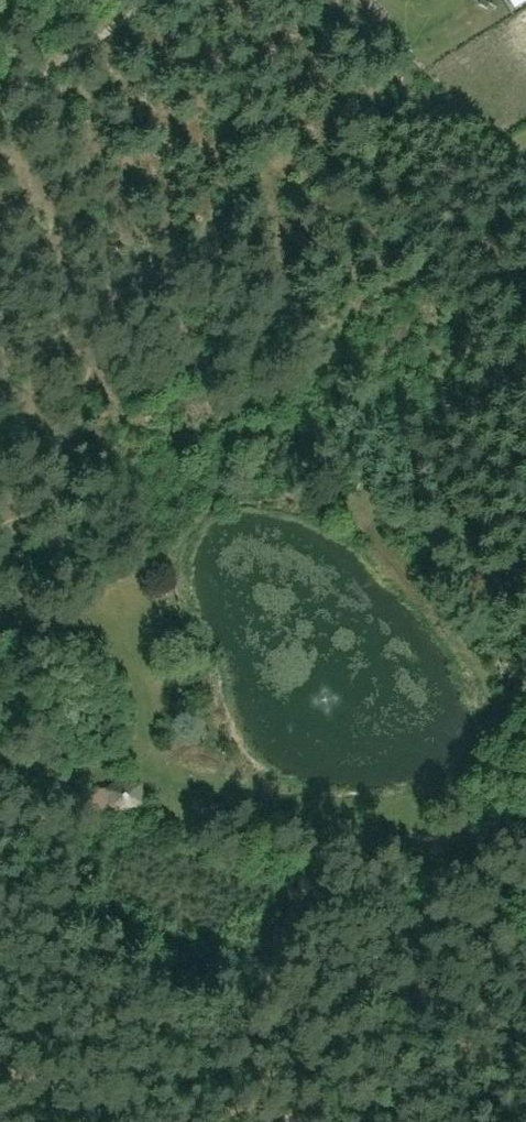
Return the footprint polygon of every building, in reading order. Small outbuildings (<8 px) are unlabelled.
[(138,776),(98,791),(107,814),(147,799),(138,776)]
